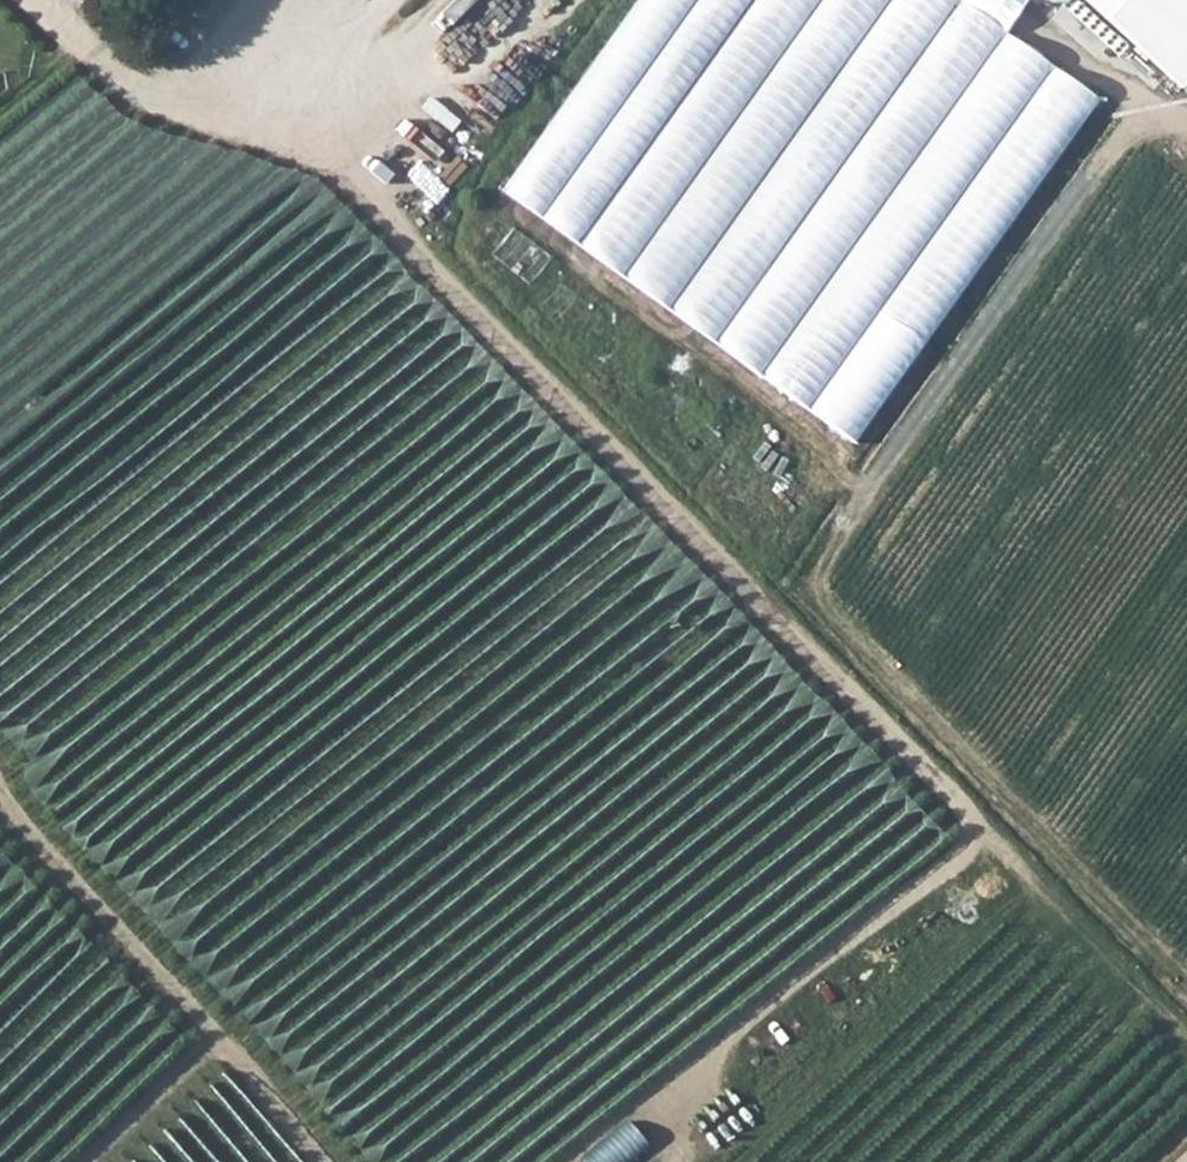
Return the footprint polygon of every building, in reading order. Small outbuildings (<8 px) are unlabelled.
[(500,193),(856,444),(1131,55),(1053,0),(637,0),(500,193)] [(589,1161),(636,1161),(653,1148),(633,1124),(589,1161)]
